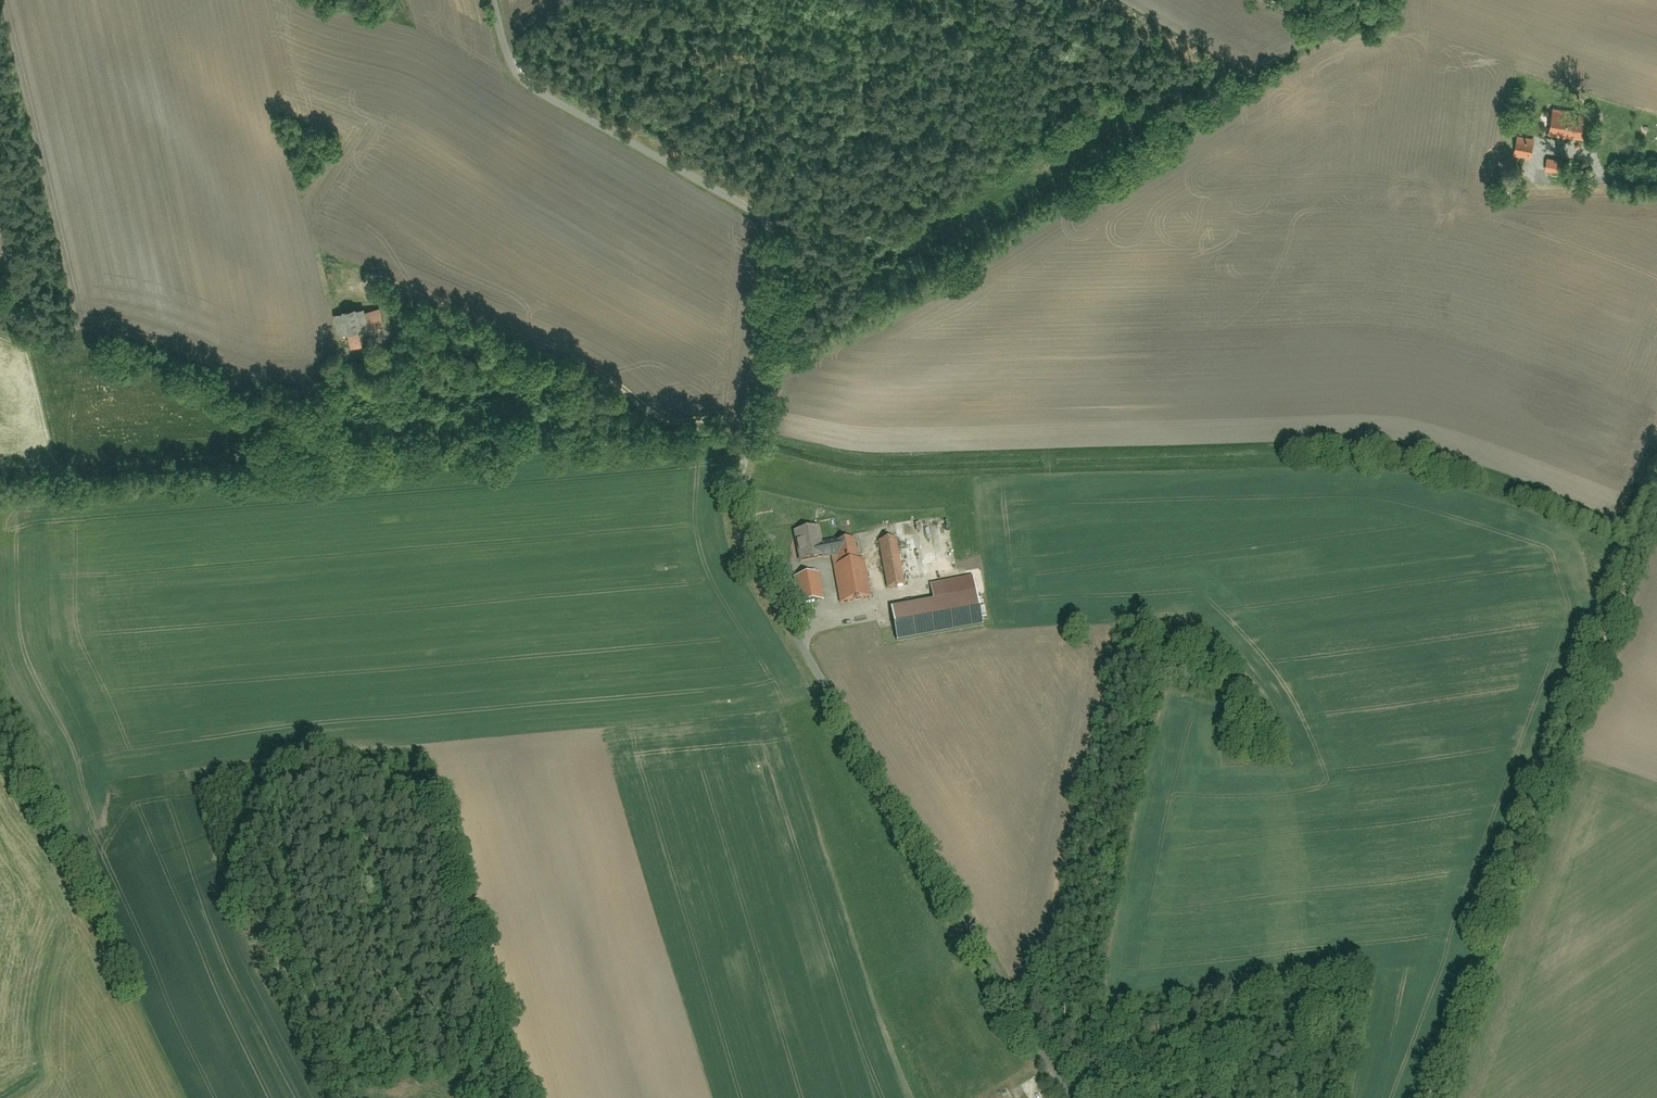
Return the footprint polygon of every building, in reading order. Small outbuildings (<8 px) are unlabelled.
[(1552,111),(1549,136),(1585,141),(1588,115),(1552,111)] [(1514,136),(1512,156),(1537,157),(1539,138),(1514,136)] [(387,335),(383,308),(364,311),(364,307),(335,311),(338,333),(362,330),(363,338),(387,335)] [(790,529),(796,565),(823,561),(823,557),(839,555),(840,562),(835,562),(841,602),(869,597),(863,558),(858,559),(855,538),(837,541),(837,543),(821,545),(818,525),(790,529)] [(879,542),(888,589),(912,584),(903,537),(879,542)] [(795,579),(797,607),(823,605),(820,577),(795,579)] [(892,611),(898,643),(984,628),(978,596),(892,611)]
